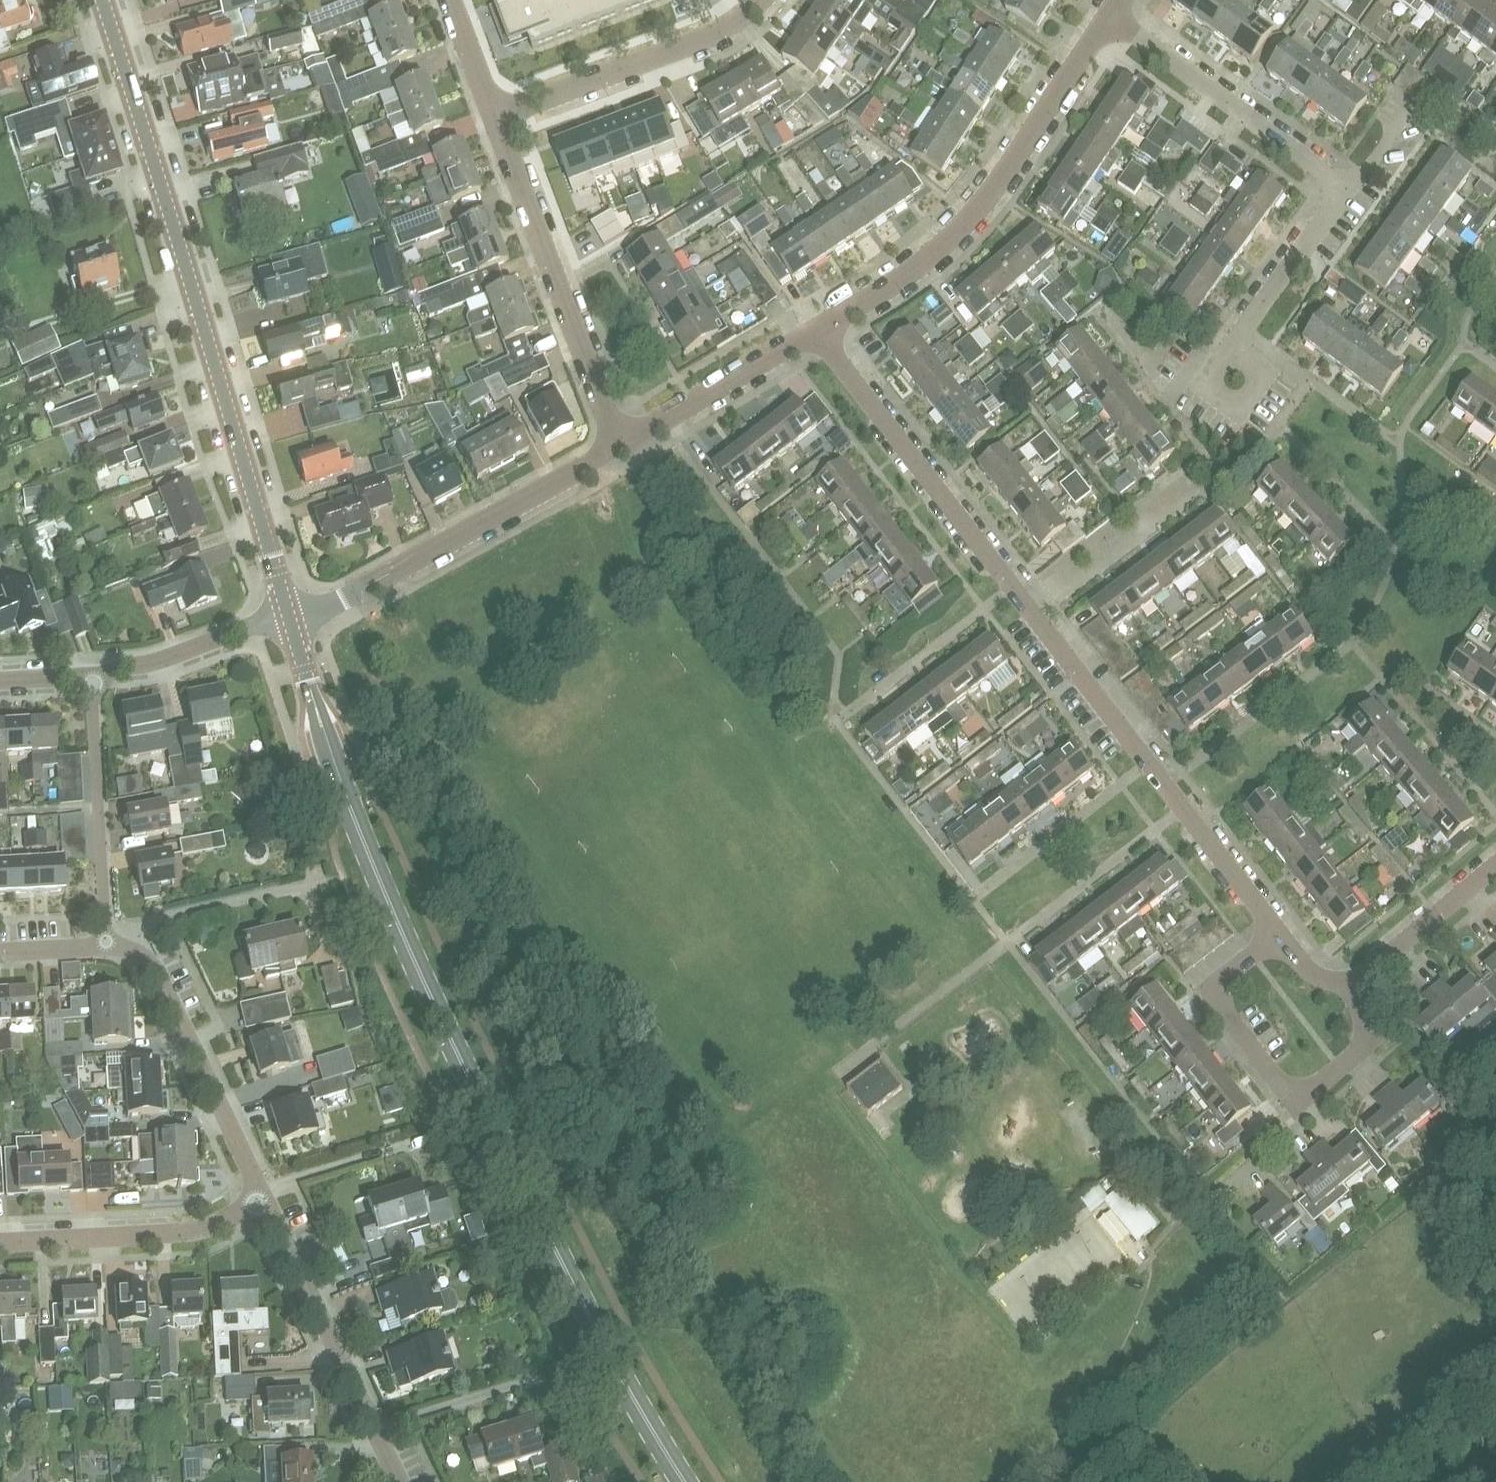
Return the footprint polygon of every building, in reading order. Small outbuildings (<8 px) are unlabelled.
[(32,17),(30,9),(23,6),(21,0),(0,0),(0,53),(9,50),(3,32),(28,23),(32,17)] [(219,2),(222,15),(223,17),(238,12),(256,6),(254,0),(226,0),(219,2)] [(308,8),(321,5),(319,0),(306,0),(308,8)] [(511,47),(529,40),(533,49),(665,0),(497,0),(498,1),(494,2),(511,47)] [(848,46),(847,47),(853,51),(859,42),(845,33),(852,23),(853,22),(822,0),(809,20),(848,46)] [(852,23),(861,29),(873,11),(866,3),(861,0),(822,0),(853,22),(852,23)] [(894,11),(917,27),(930,10),(937,0),(916,0),(919,2),(916,6),(907,0),(906,0),(902,1),(894,11)] [(1037,0),(1012,0),(1006,8),(1037,28),(1050,9),(1037,0)] [(1050,9),(1055,0),(1037,0),(1050,9)] [(1192,19),(1206,0),(1176,0),(1173,4),(1192,19)] [(1212,33),(1233,3),(1229,0),(1206,0),(1192,19),(1212,33)] [(1253,18),(1232,47),(1251,61),(1273,32),(1262,24),(1279,1),(1278,0),(1266,0),(1253,18)] [(1374,1),(1373,0),(1357,0),(1353,5),(1354,5),(1347,15),(1357,23),(1374,1)] [(1418,1),(1418,0),(1407,0),(1403,5),(1411,11),(1418,1)] [(1418,1),(1411,11),(1419,16),(1426,6),(1436,13),(1445,0),(1418,0),(1418,1)] [(1474,0),(1445,0),(1436,13),(1454,27),(1474,0)] [(1473,40),(1495,10),(1481,0),(1474,0),(1454,27),(1448,36),(1456,42),(1463,33),(1473,40)] [(313,27),(349,13),(345,2),(308,16),(313,27)] [(1212,33),(1232,47),(1253,18),(1233,3),(1212,33)] [(1389,12),(1377,4),(1361,26),(1372,34),(1379,25),(1389,12)] [(388,37),(407,30),(397,5),(368,16),(373,29),(369,31),(374,42),(388,37)] [(1495,46),(1495,11),(1495,10),(1473,40),(1483,47),(1477,56),(1485,62),(1495,46)] [(910,39),(917,28),(917,27),(894,11),(886,23),(910,39)] [(349,13),(313,27),(317,38),(354,24),(349,13)] [(243,16),(232,19),(238,40),(249,36),(243,16)] [(1353,36),(1358,24),(1342,17),(1337,29),(1353,36)] [(209,20),(177,30),(184,56),(216,46),(232,41),(227,26),(212,30),(209,20)] [(809,20),(796,38),(827,60),(834,49),(842,54),(847,47),(848,46),(809,20)] [(1290,44),(1289,43),(1267,73),(1287,87),(1315,48),(1304,41),(1314,27),(1307,21),(1290,44)] [(299,30),(266,39),(270,55),(303,46),(299,30)] [(387,65),(416,54),(407,30),(388,37),(374,42),(378,54),(382,52),(387,65)] [(959,32),(954,39),(967,48),(972,41),(959,32)] [(981,47),(978,53),(1008,73),(1022,53),(991,33),(981,47)] [(1315,48),(1287,87),(1307,101),(1328,72),(1320,66),(1327,57),(1324,55),(1334,41),(1326,35),(1316,49),(1315,48)] [(820,70),(827,60),(796,38),(783,58),(814,79),(811,82),(815,86),(807,94),(829,119),(839,111),(820,90),(829,76),(820,70)] [(1401,39),(1392,53),(1402,60),(1404,58),(1412,47),(1401,39)] [(1485,62),(1491,67),(1495,59),(1495,46),(1485,62)] [(1412,47),(1404,58),(1414,65),(1422,54),(1412,47)] [(1345,50),(1335,63),(1343,69),(1353,55),(1345,50)] [(44,105),(96,88),(87,61),(63,69),(57,51),(30,59),(36,78),(35,78),(44,105)] [(871,62),(882,69),(889,59),(878,51),(871,62)] [(945,52),(941,59),(954,68),(959,61),(945,52)] [(968,67),(964,73),(995,94),(1008,73),(978,53),(977,55),(968,67)] [(234,62),(233,55),(188,68),(194,91),(239,78),(263,72),(258,56),(234,62)] [(304,61),(307,69),(310,69),(324,65),(322,56),(304,61)] [(325,62),(338,96),(377,81),(373,70),(345,81),(336,57),(325,62)] [(780,109),(791,103),(784,91),(782,92),(764,60),(743,72),(760,101),(762,104),(773,98),(780,109)] [(3,76),(14,73),(10,61),(0,65),(0,68),(3,76)] [(874,80),(882,69),(871,62),(864,72),(874,80)] [(1365,64),(1355,77),(1362,83),(1372,70),(1365,64)] [(1395,84),(1404,91),(1418,72),(1409,65),(1395,84)] [(1431,77),(1441,84),(1448,74),(1438,66),(1431,77)] [(982,114),(995,94),(964,73),(964,74),(956,87),(945,80),(932,71),(927,79),(940,88),(940,87),(951,94),(982,114)] [(239,78),(194,91),(200,114),(245,101),(245,102),(269,96),(263,72),(239,78)] [(760,101),(743,72),(723,83),(736,104),(742,115),(762,104),(760,101)] [(1326,115),(1348,86),(1328,72),(1307,101),(1326,115)] [(1418,72),(1404,91),(1413,98),(1427,79),(1418,72)] [(329,74),(316,78),(319,88),(333,85),(329,74)] [(1448,74),(1441,84),(1451,92),(1459,82),(1448,74)] [(395,88),(400,101),(383,107),(387,119),(433,101),(424,77),(407,83),(395,88)] [(1144,122),(1151,112),(1143,106),(1150,95),(1124,78),(1110,99),(1144,122)] [(1436,85),(1427,79),(1413,98),(1422,104),(1436,85)] [(377,81),(338,96),(344,113),(354,110),(352,105),(382,94),(377,81)] [(736,104),(723,83),(697,98),(716,130),(722,127),(742,115),(736,104)] [(1431,111),(1445,92),(1436,85),(1422,104),(1431,111)] [(1367,100),(1348,86),(1326,115),(1346,129),(1367,100)] [(969,134),(982,114),(951,94),(943,107),(919,92),(914,100),(928,109),(928,108),(938,114),(969,134)] [(1475,113),(1485,100),(1474,92),(1465,106),(1475,113)] [(825,124),(803,99),(794,107),(816,131),(825,124)] [(1144,122),(1110,99),(1096,121),(1121,138),(1128,128),(1136,133),(1144,122)] [(77,156),(114,145),(110,131),(106,132),(102,118),(80,125),(79,122),(71,124),(64,101),(3,121),(7,133),(11,132),(18,150),(35,145),(32,136),(53,129),(58,144),(72,140),(77,156)] [(391,130),(405,125),(409,124),(413,136),(370,152),(363,133),(353,137),(364,167),(374,163),(425,144),(421,133),(442,125),(433,101),(387,119),(391,130)] [(270,103),(235,112),(238,126),(273,117),(270,103)] [(690,148),(680,124),(669,128),(661,106),(638,114),(656,161),(690,148)] [(906,112),(901,119),(915,128),(920,121),(906,112)] [(344,113),(332,117),(338,134),(350,131),(344,113)] [(618,122),(636,169),(656,161),(638,114),(618,122)] [(956,154),(969,134),(938,114),(925,134),(956,154)] [(1121,138),(1096,121),(1081,142),(1115,165),(1122,155),(1114,149),(1121,138)] [(1161,121),(1155,130),(1171,141),(1177,132),(1161,121)] [(598,129),(615,176),(636,169),(618,122),(598,129)] [(775,152),(786,146),(773,124),(762,130),(775,152)] [(246,153),(280,144),(276,130),(242,139),(239,128),(206,137),(213,162),(246,153)] [(577,137),(595,184),(596,183),(595,179),(613,172),(615,177),(615,176),(598,129),(577,137)] [(1163,153),(1171,141),(1155,130),(1147,142),(1163,153)] [(1201,154),(1211,141),(1198,131),(1188,144),(1201,154)] [(822,152),(838,142),(831,132),(816,141),(822,152)] [(887,140),(912,154),(942,174),(956,154),(925,134),(917,146),(892,132),(887,140)] [(595,184),(577,137),(555,145),(573,192),(595,184)] [(437,166),(433,167),(420,172),(424,184),(437,179),(471,166),(461,142),(432,153),(437,166)] [(1081,142),(1067,163),(1092,180),(1100,169),(1108,175),(1115,165),(1081,142)] [(241,215),(267,208),(271,221),(286,216),(274,174),(284,171),(286,177),(305,171),(303,165),(305,165),(299,143),(251,157),(257,177),(233,185),(237,199),(232,200),(236,215),(241,213),(241,215)] [(429,156),(425,144),(374,163),(378,176),(429,156)] [(97,178),(119,172),(115,158),(118,157),(114,145),(77,156),(82,171),(68,175),(75,198),(55,204),(59,219),(93,209),(86,186),(98,182),(97,178)] [(1215,145),(1200,165),(1213,175),(1221,166),(1236,177),(1244,167),(1215,145)] [(837,170),(854,161),(848,148),(831,157),(837,170)] [(1457,192),(1472,173),(1443,151),(1428,171),(1457,192)] [(856,160),(866,174),(874,169),(864,155),(856,160)] [(1092,180),(1067,163),(1053,185),(1086,207),(1094,196),(1085,191),(1092,180)] [(1126,173),(1142,184),(1149,174),(1132,164),(1126,173)] [(480,190),(471,166),(437,179),(424,184),(428,196),(446,190),(451,201),(480,190)] [(844,168),(836,173),(845,187),(853,182),(844,168)] [(873,183),(893,212),(912,199),(892,169),(873,183)] [(1457,192),(1428,171),(1414,191),(1443,212),(1457,192)] [(1249,187),(1242,197),(1268,215),(1283,194),(1253,172),(1245,183),(1249,187)] [(1135,195),(1142,184),(1126,173),(1119,184),(1135,195)] [(346,183),(363,228),(380,221),(363,176),(346,183)] [(824,182),(817,187),(826,201),(834,196),(824,182)] [(1495,192),(1481,182),(1476,190),(1489,200),(1495,192)] [(853,196),(873,226),(893,212),(873,183),(853,196)] [(1086,207),(1053,185),(1038,206),(1064,223),(1071,212),(1079,218),(1086,207)] [(1205,187),(1197,197),(1213,209),(1221,198),(1205,187)] [(1443,212),(1414,191),(1399,211),(1428,231),(1443,212)] [(805,196),(797,201),(806,215),(814,210),(805,196)] [(833,210),(853,239),(873,226),(853,196),(833,210)] [(686,232),(721,211),(711,197),(677,218),(686,232)] [(1206,218),(1213,209),(1197,197),(1191,206),(1206,218)] [(1230,204),(1222,215),(1252,237),(1268,215),(1242,197),(1235,207),(1230,204)] [(1467,202),(1462,209),(1475,219),(1481,212),(1467,202)] [(1098,215),(1114,226),(1121,217),(1104,205),(1098,215)] [(395,235),(440,219),(435,206),(391,224),(395,235)] [(630,213),(634,224),(649,219),(645,207),(630,213)] [(765,232),(773,226),(760,208),(739,223),(780,283),(791,276),(793,280),(813,266),(793,237),(776,248),(765,232)] [(778,214),(787,228),(794,223),(785,209),(778,214)] [(813,223),(833,253),(853,239),(833,210),(813,223)] [(1428,231),(1399,211),(1385,230),(1414,251),(1428,231)] [(446,256),(464,249),(497,237),(488,212),(450,227),(455,240),(442,245),(446,256)] [(619,223),(612,212),(592,224),(598,235),(619,223)] [(1107,237),(1114,226),(1098,215),(1090,226),(1107,237)] [(1219,244),(1237,257),(1252,237),(1222,215),(1215,224),(1219,227),(1211,238),(1219,244)] [(440,219),(395,235),(399,246),(444,229),(440,219)] [(1454,220),(1448,227),(1461,237),(1467,230),(1454,220)] [(619,223),(598,235),(604,246),(625,234),(619,223)] [(730,223),(719,229),(727,240),(737,233),(730,223)] [(793,237),(813,266),(833,253),(813,223),(793,237)] [(1175,228),(1167,238),(1183,249),(1191,239),(1175,228)] [(1045,261),(1055,252),(1035,229),(1016,245),(1042,277),(1052,268),(1045,261)] [(1414,251),(1385,230),(1370,249),(1399,271),(1414,251)] [(873,260),(887,252),(876,234),(862,242),(873,260)] [(477,272),(506,261),(497,237),(464,249),(446,256),(450,268),(472,260),(477,272)] [(636,269),(640,276),(664,262),(673,257),(661,237),(629,256),(624,259),(631,272),(636,269)] [(1183,249),(1167,238),(1160,247),(1176,259),(1183,249)] [(1222,278),(1237,257),(1219,244),(1211,238),(1204,248),(1200,245),(1192,256),(1222,278)] [(1452,250),(1439,240),(1433,248),(1446,258),(1452,250)] [(1042,277),(1016,245),(997,262),(1017,285),(1026,277),(1033,285),(1042,277)] [(269,304),(306,294),(303,283),(326,276),(317,246),(270,260),(273,270),(260,274),(269,304)] [(81,295),(118,284),(117,278),(118,276),(116,271),(114,270),(112,263),(113,260),(112,256),(109,255),(108,249),(70,261),(81,295)] [(1399,271),(1370,249),(1356,269),(1385,290),(1399,271)] [(734,260),(740,268),(750,262),(744,253),(734,260)] [(1222,278),(1192,256),(1185,265),(1189,268),(1181,279),(1207,298),(1222,278)] [(681,278),(684,277),(673,257),(664,262),(640,276),(652,295),(681,278)] [(1437,268),(1424,258),(1418,266),(1432,276),(1437,268)] [(750,262),(740,268),(747,278),(756,271),(750,262)] [(1017,285),(997,262),(978,279),(1004,310),(1013,302),(1007,294),(1017,285)] [(1145,268),(1137,279),(1152,289),(1160,279),(1145,268)] [(681,278),(652,295),(663,314),(704,290),(705,289),(694,271),(684,277),(681,278)] [(438,299),(438,300),(466,289),(462,277),(417,294),(421,305),(438,299)] [(1417,295),(1423,287),(1409,277),(1404,285),(1417,295)] [(994,319),(1004,310),(978,279),(971,285),(967,280),(955,291),(959,295),(958,296),(978,319),(987,311),(994,319)] [(1051,287),(1063,302),(1073,294),(1060,279),(1051,287)] [(1192,319),(1207,298),(1181,279),(1174,290),(1169,287),(1162,297),(1192,319)] [(766,308),(778,299),(764,280),(752,288),(766,308)] [(1357,307),(1361,302),(1366,295),(1348,281),(1339,294),(1357,307)] [(524,308),(520,297),(525,295),(520,282),(515,284),(515,283),(485,294),(490,307),(479,311),(475,310),(469,312),(466,317),(470,327),(524,308)] [(1063,302),(1051,287),(1041,295),(1054,310),(1063,302)] [(470,300),(466,289),(438,300),(442,310),(470,300)] [(663,314),(675,334),(707,315),(716,310),(704,290),(663,314)] [(399,294),(377,300),(378,307),(401,301),(399,294)] [(1361,302),(1357,307),(1351,316),(1359,322),(1369,308),(1361,302)] [(939,328),(954,316),(947,306),(931,318),(939,328)] [(527,318),(524,308),(470,327),(474,339),(498,330),(503,343),(532,332),(532,331),(538,329),(533,316),(527,318)] [(1012,320),(1025,335),(1034,327),(1021,312),(1012,320)] [(1303,341),(1323,356),(1344,326),(1324,312),(1303,341)] [(325,342),(351,335),(346,316),(334,319),(332,314),(262,335),(270,361),(302,352),(300,343),(324,336),(325,342)] [(687,354),(712,339),(718,349),(737,338),(731,328),(719,335),(707,315),(675,334),(687,354)] [(1381,318),(1372,332),(1379,337),(1389,324),(1381,318)] [(1025,335),(1012,320),(1002,328),(1015,343),(1025,335)] [(905,369),(929,350),(922,340),(930,334),(922,324),(889,349),(905,369)] [(1342,370),(1364,340),(1344,326),(1323,356),(1342,370)] [(21,366),(58,350),(50,331),(13,347),(21,366)] [(1072,371),(1097,351),(1081,331),(1072,338),(1052,354),(1060,364),(1064,360),(1072,371)] [(1068,332),(1048,348),(1052,354),(1072,338),(1068,332)] [(1399,351),(1409,338),(1401,333),(1391,346),(1399,351)] [(955,349),(963,359),(978,347),(970,336),(955,349)] [(142,358),(140,351),(142,351),(139,339),(137,340),(136,337),(123,341),(122,338),(86,349),(82,342),(52,355),(67,387),(93,376),(92,374),(142,358)] [(1342,370),(1362,384),(1383,354),(1364,340),(1342,370)] [(358,356),(373,352),(370,342),(355,346),(358,356)] [(978,347),(963,359),(970,368),(985,356),(978,347)] [(905,369),(920,389),(953,364),(945,354),(937,360),(929,350),(905,369)] [(1082,394),(1112,371),(1097,351),(1072,371),(1080,381),(1075,384),(1082,394)] [(1382,398),(1403,369),(1383,354),(1362,384),(1382,398)] [(486,380),(498,375),(514,368),(514,367),(512,367),(508,357),(481,369),(486,380)] [(92,374),(93,376),(95,383),(116,377),(120,391),(137,386),(136,383),(149,379),(148,376),(150,376),(147,365),(144,365),(142,358),(92,374)] [(1031,390),(1047,376),(1034,359),(1017,372),(1031,390)] [(337,390),(353,385),(346,361),(275,382),(283,408),(314,399),(311,390),(335,383),(337,390)] [(514,368),(498,375),(505,387),(527,377),(521,364),(514,368)] [(961,374),(953,364),(920,389),(936,409),(960,390),(952,381),(961,374)] [(1128,391),(1112,371),(1082,394),(1084,395),(1075,402),(1083,412),(1091,405),(1091,404),(1095,401),(1103,411),(1128,391)] [(505,387),(498,375),(482,384),(494,406),(511,397),(505,387)] [(992,397),(1008,385),(1001,377),(986,389),(992,397)] [(1475,422),(1495,394),(1473,378),(1453,405),(1475,422)] [(562,400),(553,384),(551,384),(524,398),(530,408),(527,410),(544,441),(571,427),(558,404),(561,402),(562,400)] [(1008,385),(992,397),(1001,408),(1017,396),(1008,385)] [(936,409),(951,429),(983,404),(976,394),(968,401),(960,390),(936,409)] [(1066,391),(1049,404),(1050,404),(1058,415),(1075,402),(1066,391)] [(1111,421),(1106,424),(1108,426),(1097,434),(1105,443),(1115,435),(1114,434),(1143,411),(1128,391),(1103,411),(1111,421)] [(809,400),(819,421),(831,415),(821,394),(809,400)] [(1495,394),(1475,422),(1495,436),(1495,395),(1495,394)] [(162,416),(165,415),(161,405),(157,406),(153,395),(95,418),(100,430),(129,419),(134,430),(163,419),(162,416)] [(102,412),(96,397),(48,415),(53,430),(102,412)] [(776,417),(796,443),(817,427),(797,401),(776,417)] [(1075,402),(1058,415),(1066,425),(1083,412),(1075,402)] [(983,421),(991,414),(983,404),(951,429),(967,450),(991,431),(983,421)] [(424,408),(436,430),(451,421),(443,405),(424,408)] [(304,416),(309,433),(341,423),(336,406),(304,416)] [(1115,435),(1122,444),(1126,441),(1134,451),(1159,431),(1143,411),(1114,434),(1115,435)] [(490,421),(478,427),(492,452),(500,467),(527,451),(505,412),(490,421)] [(796,443),(776,417),(756,432),(775,458),(796,443)] [(40,438),(53,432),(47,419),(34,425),(40,438)] [(461,427),(451,433),(477,480),(500,467),(492,452),(478,427),(465,434),(461,427)] [(393,440),(401,460),(414,454),(404,429),(391,434),(393,440)] [(1145,474),(1174,452),(1159,431),(1134,451),(1142,461),(1138,465),(1145,474)] [(109,451),(129,443),(125,432),(105,440),(109,451)] [(775,458),(756,432),(735,448),(755,474),(775,458)] [(1030,446),(1036,455),(1052,442),(1046,434),(1030,446)] [(1097,434),(1082,446),(1088,454),(1089,455),(1105,443),(1097,434)] [(109,470),(126,464),(128,468),(143,462),(149,476),(180,464),(178,458),(180,453),(175,451),(169,437),(123,455),(120,449),(103,456),(109,470)] [(1436,444),(1450,455),(1455,448),(1441,438),(1436,444)] [(404,467),(401,460),(393,440),(383,444),(387,457),(372,462),(377,476),(404,467)] [(1052,442),(1036,455),(1045,465),(1061,453),(1052,442)] [(1113,453),(1105,443),(1089,455),(1097,465),(1113,453)] [(340,472),(353,468),(348,454),(335,459),(331,445),(297,456),(307,484),(340,473),(340,472)] [(96,448),(81,453),(86,472),(102,467),(96,448)] [(434,504),(459,489),(437,448),(423,455),(430,467),(417,474),(434,504)] [(755,474),(735,448),(714,464),(734,490),(755,474)] [(995,487),(1027,462),(1019,452),(1011,459),(1003,448),(979,467),(995,487)] [(1455,448),(1450,455),(1466,467),(1471,460),(1455,448)] [(812,465),(818,472),(832,461),(826,454),(812,465)] [(818,483),(834,503),(860,483),(844,462),(818,483)] [(995,487),(1010,507),(1034,488),(1027,479),(1035,473),(1027,462),(995,487)] [(1275,507),(1300,483),(1281,464),(1257,487),(1275,507)] [(803,483),(818,472),(812,465),(797,476),(803,483)] [(1495,478),(1483,468),(1478,475),(1491,485),(1495,478)] [(1121,479),(1113,484),(1113,485),(1120,495),(1136,482),(1129,472),(1121,479)] [(1061,486),(1067,494),(1083,482),(1077,474),(1061,486)] [(365,511),(392,502),(383,475),(355,485),(359,498),(316,513),(325,538),(351,529),(352,533),(370,527),(365,511)] [(1083,482),(1067,494),(1076,506),(1092,494),(1083,482)] [(168,518),(196,506),(187,483),(144,500),(152,519),(140,523),(144,532),(156,527),(154,523),(168,517),(168,518)] [(860,483),(834,503),(849,523),(876,503),(860,483)] [(1317,501),(1300,483),(1275,507),(1293,525),(1317,501)] [(771,496),(776,503),(791,492),(786,485),(771,496)] [(1025,527),(1058,502),(1051,492),(1042,499),(1034,488),(1010,507),(1025,527)] [(30,498),(31,510),(51,508),(50,496),(30,498)] [(776,503),(771,496),(756,508),(762,515),(776,503)] [(1334,519),(1317,501),(1293,525),(1310,543),(1334,519)] [(1066,512),(1058,502),(1025,527),(1042,548),(1052,540),(1063,555),(1086,538),(1074,523),(1066,529),(1058,519),(1066,512)] [(849,523),(865,544),(891,524),(876,503),(849,523)] [(178,541),(206,530),(196,506),(168,518),(168,517),(154,523),(156,527),(158,534),(173,528),(178,541)] [(1214,511),(1192,528),(1213,554),(1234,538),(1214,511)] [(788,516),(781,522),(791,536),(792,536),(799,531),(788,516)] [(1234,521),(1245,535),(1251,530),(1241,516),(1234,521)] [(1329,562),(1353,539),(1334,519),(1310,543),(1329,562)] [(34,526),(37,540),(63,536),(60,521),(34,526)] [(144,532),(140,523),(128,528),(132,537),(144,532)] [(881,564),(907,544),(891,524),(865,544),(881,564)] [(1192,528),(1173,543),(1193,569),(1213,554),(1192,528)] [(1251,530),(1245,535),(1257,550),(1263,545),(1251,530)] [(803,551),(810,546),(809,544),(799,531),(792,536),(803,551)] [(161,552),(167,566),(199,554),(193,540),(161,552)] [(1173,543),(1153,558),(1173,585),(1193,569),(1173,543)] [(881,564),(897,585),(923,565),(907,544),(881,564)] [(812,562),(823,577),(830,571),(819,557),(812,562)] [(1265,562),(1276,576),(1283,571),(1272,557),(1265,562)] [(1173,585),(1153,558),(1133,573),(1153,600),(1173,585)] [(180,612),(215,598),(202,565),(142,588),(150,609),(175,600),(180,612)] [(830,571),(823,577),(831,587),(846,575),(845,574),(838,565),(830,571)] [(934,588),(939,585),(923,565),(897,585),(912,605),(913,605),(934,588)] [(1283,571),(1276,576),(1288,591),(1294,586),(1283,571)] [(1236,583),(1242,590),(1256,578),(1251,572),(1236,583)] [(1133,573),(1113,589),(1134,615),(1153,600),(1133,573)] [(1,634),(17,628),(19,634),(46,624),(30,580),(3,589),(6,597),(0,599),(0,630),(1,634)] [(1242,590),(1236,583),(1221,594),(1226,601),(1242,590)] [(1245,594),(1251,601),(1265,591),(1260,584),(1245,594)] [(934,588),(913,605),(921,615),(942,599),(934,588)] [(1108,626),(1112,632),(1134,615),(1113,589),(1092,605),(1100,616),(1108,626)] [(1192,612),(1182,589),(1163,598),(1173,621),(1192,612)] [(1251,601),(1245,594),(1230,606),(1236,613),(1251,601)] [(842,602),(853,616),(860,611),(850,596),(842,602)] [(1140,615),(1157,636),(1175,621),(1158,600),(1140,615)] [(77,601),(63,606),(70,627),(74,639),(89,634),(77,601)] [(1196,614),(1201,620),(1215,610),(1210,603),(1196,614)] [(56,632),(70,627),(63,606),(58,608),(58,605),(46,609),(47,611),(49,610),(56,632)] [(872,626),(860,611),(853,616),(865,632),(872,626)] [(1292,612),(1270,628),(1291,655),(1312,638),(1292,612)] [(1201,620),(1196,614),(1181,625),(1186,632),(1201,620)] [(1205,625),(1210,632),(1224,621),(1219,615),(1205,625)] [(1090,640),(1108,626),(1100,616),(1082,630),(1090,640)] [(1210,632),(1205,625),(1189,637),(1195,644),(1210,632)] [(1090,640),(1098,650),(1115,636),(1112,632),(1108,626),(1090,640)] [(1026,628),(1018,636),(1032,649),(1040,640),(1026,628)] [(1270,628),(1251,644),(1271,670),(1291,655),(1270,628)] [(1155,645),(1161,651),(1174,641),(1169,634),(1155,645)] [(1105,660),(1123,646),(1115,636),(1098,650),(1105,660)] [(967,654),(987,680),(1009,663),(989,637),(967,654)] [(1231,659),(1251,685),(1271,670),(1251,644),(1231,659)] [(1161,651),(1155,645),(1140,656),(1145,663),(1161,651)] [(1471,688),(1490,661),(1468,645),(1449,673),(1471,688)] [(1105,660),(1113,670),(1131,656),(1123,646),(1105,660)] [(1164,656),(1169,663),(1184,652),(1179,646),(1164,656)] [(947,669),(967,695),(987,680),(967,654),(947,669)] [(1131,656),(1113,670),(1121,680),(1138,666),(1131,656)] [(1169,663),(1164,656),(1149,668),(1154,674),(1169,663)] [(1231,659),(1211,674),(1231,700),(1251,685),(1231,659)] [(1491,702),(1495,696),(1495,665),(1490,661),(1471,688),(1491,702)] [(967,695),(947,669),(927,684),(947,710),(959,725),(967,719),(956,704),(967,695)] [(1132,695),(1150,681),(1143,671),(1125,685),(1132,695)] [(1231,700),(1211,674),(1191,689),(1212,715),(1231,700)] [(1132,695),(1140,705),(1158,691),(1150,681),(1132,695)] [(947,710),(927,684),(908,699),(928,725),(947,710)] [(1170,706),(1174,711),(1181,721),(1190,732),(1212,715),(1191,689),(1170,706)] [(194,741),(198,740),(233,734),(230,720),(227,720),(222,690),(187,696),(193,725),(191,726),(194,741)] [(1148,715),(1166,701),(1158,691),(1140,705),(1148,715)] [(1364,697),(1342,715),(1350,724),(1371,706),(1364,697)] [(928,725),(908,699),(888,714),(908,740),(928,725)] [(1148,715),(1155,725),(1174,711),(1170,706),(1166,701),(1148,715)] [(1350,724),(1348,725),(1358,736),(1344,747),(1353,757),(1366,746),(1391,724),(1384,716),(1389,712),(1379,701),(1375,705),(1374,703),(1371,706),(1350,724)] [(157,702),(123,709),(128,738),(126,738),(130,757),(167,750),(168,750),(164,731),(162,732),(157,702)] [(1027,702),(1014,712),(1019,719),(1033,708),(1027,702)] [(1163,735),(1181,721),(1174,711),(1155,725),(1163,735)] [(1019,719),(1014,712),(998,724),(1003,731),(1019,719)] [(1023,724),(1028,730),(1041,720),(1036,713),(1023,724)] [(908,740),(888,714),(878,721),(875,717),(864,725),(868,730),(866,731),(872,740),(864,746),(867,750),(866,750),(873,760),(874,759),(877,763),(885,757),(886,757),(908,740)] [(29,722),(31,754),(56,753),(55,720),(29,722)] [(4,723),(6,755),(31,754),(29,722),(4,723)] [(1028,730),(1023,724),(1007,736),(1012,742),(1028,730)] [(1366,746),(1382,765),(1408,743),(1391,724),(1366,746)] [(182,755),(188,786),(199,784),(202,784),(199,768),(203,767),(198,740),(194,741),(191,726),(177,728),(182,755)] [(973,743),(978,750),(992,739),(987,732),(973,743)] [(978,750),(973,743),(957,755),(963,762),(978,750)] [(1382,765),(1399,784),(1424,762),(1408,743),(1382,765)] [(982,755),(987,762),(1001,751),(996,744),(982,755)] [(1051,762),(1071,788),(1093,771),(1072,745),(1051,762)] [(57,768),(81,767),(81,754),(56,755),(57,768)] [(188,786),(182,755),(168,758),(174,789),(188,786)] [(972,774),(987,762),(982,755),(967,767),(972,774)] [(1031,777),(1051,803),(1071,788),(1051,762),(1031,777)] [(1424,762),(1399,784),(1415,803),(1440,781),(1424,762)] [(946,764),(933,774),(938,781),(951,771),(946,764)] [(42,766),(32,767),(32,782),(43,782),(42,766)] [(20,767),(21,783),(32,782),(32,767),(20,767)] [(58,780),(82,778),(81,767),(57,768),(58,780)] [(1317,787),(1324,781),(1313,768),(1306,773),(1317,787)] [(1335,772),(1328,777),(1341,792),(1347,786),(1335,772)] [(938,781),(933,774),(917,786),(922,793),(938,781)] [(955,776),(942,786),(947,793),(961,782),(955,776)] [(1011,792),(1031,818),(1051,803),(1031,777),(1011,792)] [(58,792),(83,791),(82,778),(58,780),(58,792)] [(119,798),(126,796),(124,781),(116,782),(119,798)] [(1324,781),(1317,787),(1330,802),(1337,797),(1324,781)] [(1415,803),(1431,822),(1457,800),(1440,781),(1415,803)] [(176,804),(202,799),(199,784),(188,786),(174,789),(174,791),(154,794),(156,806),(127,811),(132,838),(169,832),(164,806),(176,804)] [(947,793),(942,786),(926,798),(931,805),(947,793)] [(1261,832),(1288,811),(1271,789),(1244,810),(1261,832)] [(59,803),(83,802),(83,791),(58,792),(59,803)] [(1031,818),(1011,792),(991,807),(1012,834),(1031,818)] [(1361,817),(1368,811),(1356,797),(1349,803),(1361,817)] [(1431,822),(1450,843),(1475,821),(1457,800),(1431,822)] [(1036,818),(1048,834),(1067,820),(1055,804),(1036,818)] [(1012,834),(991,807),(972,823),(992,849),(1012,834)] [(1345,808),(1339,813),(1350,826),(1356,821),(1345,808)] [(1277,851),(1303,831),(1288,811),(1261,832),(1277,851)] [(1380,826),(1368,811),(1361,817),(1373,832),(1380,826)] [(60,827),(85,826),(84,814),(59,816),(60,827)] [(1356,821),(1350,826),(1362,842),(1369,836),(1356,821)] [(992,849),(972,823),(950,839),(970,866),(992,849)] [(1310,825),(1303,831),(1277,851),(1292,871),(1319,850),(1326,845),(1310,825)] [(61,839),(85,837),(85,826),(60,827),(61,839)] [(47,849),(47,832),(36,833),(36,849),(47,849)] [(25,850),(36,849),(36,833),(25,833),(25,850)] [(210,836),(180,841),(183,856),(213,851),(210,836)] [(61,851),(86,849),(85,837),(61,839),(61,851)] [(1393,857),(1400,851),(1388,837),(1382,842),(1393,857)] [(1382,866),(1389,861),(1378,848),(1371,853),(1382,866)] [(62,863),(87,862),(86,849),(61,851),(62,859),(62,863)] [(1307,891),(1334,870),(1319,850),(1292,871),(1307,891)] [(1400,851),(1393,857),(1405,871),(1412,866),(1400,851)] [(157,886),(175,883),(169,852),(136,858),(141,889),(143,889),(145,899),(159,897),(157,886)] [(35,860),(37,893),(63,892),(62,863),(62,859),(35,860)] [(1158,902),(1180,885),(1160,859),(1138,875),(1158,902)] [(11,862),(12,894),(37,893),(35,860),(11,862)] [(1389,861),(1382,866),(1394,881),(1401,876),(1389,861)] [(11,862),(0,862),(0,895),(12,894),(11,862)] [(1322,911),(1349,890),(1334,870),(1307,891),(1322,911)] [(1158,902),(1138,875),(1118,891),(1138,917),(1158,902)] [(1349,890),(1322,911),(1339,932),(1366,912),(1349,890)] [(1099,906),(1119,932),(1138,917),(1118,891),(1099,906)] [(1079,921),(1099,947),(1119,932),(1099,906),(1079,921)] [(1193,916),(1179,927),(1184,933),(1198,922),(1193,916)] [(1210,925),(1225,943),(1235,935),(1220,917),(1210,925)] [(1059,936),(1079,962),(1099,947),(1079,921),(1059,936)] [(293,962),(305,959),(297,925),(270,931),(280,975),(295,971),(293,962)] [(1225,943),(1210,925),(1200,932),(1215,951),(1225,943)] [(1184,933),(1179,927),(1164,938),(1169,945),(1184,933)] [(280,975),(270,931),(244,937),(248,954),(238,957),(236,961),(240,979),(254,976),(253,971),(264,969),(266,978),(280,975)] [(1215,951),(1200,932),(1190,940),(1205,959),(1215,951)] [(1078,963),(1079,962),(1059,936),(1050,943),(1047,940),(1035,950),(1038,953),(1028,961),(1048,986),(1067,972),(1076,984),(1087,975),(1078,963)] [(1205,959),(1190,940),(1180,948),(1195,966),(1205,959)] [(1153,947),(1139,958),(1144,965),(1158,954),(1153,947)] [(1195,966),(1180,948),(1171,956),(1185,974),(1195,966)] [(1129,976),(1144,965),(1139,958),(1123,969),(1129,976)] [(1488,966),(1495,976),(1495,959),(1488,966)] [(331,1010),(332,1009),(353,1004),(349,991),(342,993),(336,966),(321,970),(327,997),(328,997),(331,1010)] [(1112,977),(1098,988),(1103,996),(1118,985),(1112,977)] [(1489,1003),(1489,1002),(1471,980),(1453,994),(1442,981),(1433,989),(1463,1024),(1461,1025),(1469,1034),(1495,1011),(1489,1003)] [(1148,1028),(1174,1008),(1158,986),(1131,1006),(1148,1028)] [(1096,987),(1080,1000),(1089,1010),(1104,998),(1096,987)] [(59,988),(43,989),(45,1020),(60,1019),(60,1012),(59,988)] [(7,990),(9,1024),(35,1022),(33,989),(7,990)] [(1435,1047),(1461,1025),(1463,1024),(1433,989),(1425,996),(1436,1009),(1417,1025),(1435,1047)] [(9,1024),(7,990),(0,991),(0,1024),(9,1024)] [(71,1011),(60,1012),(60,1019),(89,1018),(129,1016),(128,995),(125,995),(124,990),(87,992),(87,998),(71,999),(71,1011)] [(285,995),(240,1005),(246,1030),(291,1020),(285,995)] [(1189,1028),(1174,1008),(1148,1028),(1163,1048),(1189,1028)] [(129,1016),(89,1018),(89,1031),(93,1031),(94,1043),(127,1042),(127,1040),(131,1040),(129,1016)] [(1178,1068),(1204,1048),(1189,1028),(1163,1048),(1178,1068)] [(278,1035),(250,1043),(260,1075),(287,1067),(287,1066),(302,1061),(297,1042),(293,1031),(279,1036),(278,1035)] [(21,1052),(20,1036),(10,1037),(11,1053),(21,1052)] [(11,1053),(10,1037),(0,1037),(0,1054),(11,1053)] [(1111,1058),(1117,1052),(1107,1039),(1100,1044),(1111,1058)] [(82,1042),(47,1044),(48,1057),(74,1056),(83,1055),(82,1042)] [(1219,1068),(1204,1048),(1178,1068),(1193,1088),(1219,1068)] [(316,1059),(323,1083),(342,1077),(355,1073),(348,1050),(316,1059)] [(1117,1052),(1111,1058),(1122,1073),(1129,1068),(1117,1052)] [(74,1056),(48,1057),(54,1069),(74,1068),(74,1056)] [(869,1116),(903,1089),(882,1061),(848,1088),(869,1116)] [(108,1090),(126,1089),(159,1088),(159,1082),(163,1082),(162,1063),(158,1063),(158,1062),(125,1064),(125,1065),(107,1066),(108,1090)] [(74,1068),(54,1069),(66,1092),(80,1091),(78,1068),(74,1068)] [(1234,1088),(1219,1068),(1193,1088),(1208,1108),(1234,1088)] [(316,1100),(346,1091),(342,1077),(323,1083),(312,1086),(316,1100)] [(1130,1084),(1141,1099),(1149,1093),(1138,1079),(1130,1084)] [(1384,1091),(1414,1127),(1441,1105),(1422,1082),(1404,1097),(1393,1084),(1384,1091)] [(1450,1086),(1440,1094),(1451,1106),(1460,1098),(1450,1086)] [(159,1088),(126,1089),(128,1115),(161,1113),(161,1112),(167,1112),(166,1092),(160,1093),(159,1088)] [(1236,1121),(1251,1110),(1234,1088),(1208,1108),(1225,1130),(1218,1136),(1225,1146),(1244,1132),(1236,1121)] [(1387,1150),(1414,1127),(1384,1091),(1375,1099),(1386,1112),(1368,1127),(1387,1150)] [(1161,1109),(1149,1093),(1141,1099),(1154,1115),(1161,1109)] [(280,1142),(316,1131),(306,1098),(270,1109),(280,1142)] [(65,1102),(53,1108),(61,1124),(73,1118),(65,1102)] [(107,1115),(77,1117),(83,1129),(108,1127),(107,1115)] [(1173,1139),(1180,1133),(1170,1121),(1163,1126),(1173,1139)] [(136,1126),(108,1127),(109,1139),(137,1138),(136,1126)] [(1180,1133),(1173,1139),(1184,1154),(1191,1149),(1180,1133)] [(1323,1142),(1314,1150),(1331,1171),(1344,1186),(1370,1164),(1379,1173),(1387,1166),(1360,1133),(1334,1155),(1323,1142)] [(141,1163),(156,1162),(193,1160),(192,1134),(139,1137),(141,1163)] [(19,1191),(44,1190),(42,1157),(43,1157),(42,1138),(17,1139),(17,1148),(5,1149),(7,1195),(19,1194),(19,1191)] [(1317,1208),(1344,1186),(1331,1171),(1314,1150),(1305,1157),(1316,1170),(1298,1185),(1317,1208)] [(68,1156),(43,1157),(42,1157),(44,1190),(69,1189),(69,1192),(82,1192),(81,1163),(68,1164),(68,1156)] [(141,1188),(195,1185),(193,1160),(156,1162),(157,1176),(140,1177),(141,1188)] [(86,1192),(99,1192),(115,1191),(113,1164),(85,1165),(86,1192)] [(1107,1196),(1138,1236),(1157,1221),(1126,1181),(1107,1196)] [(416,1183),(391,1190),(400,1221),(401,1225),(402,1225),(405,1234),(450,1220),(441,1189),(420,1195),(416,1183)] [(1274,1243),(1301,1221),(1310,1232),(1318,1226),(1298,1202),(1290,1208),(1271,1185),(1263,1192),(1274,1205),(1255,1221),(1274,1243)] [(400,1221),(391,1190),(366,1198),(372,1217),(359,1221),(366,1242),(383,1237),(382,1231),(401,1225),(400,1221)] [(472,1242),(485,1237),(477,1215),(464,1219),(472,1242)] [(374,1280),(397,1273),(393,1260),(370,1267),(374,1280)] [(414,1319),(440,1311),(441,1316),(455,1312),(458,1306),(454,1294),(449,1291),(436,1295),(431,1276),(377,1293),(383,1312),(396,1308),(402,1329),(416,1325),(414,1319)] [(240,1278),(240,1283),(220,1284),(222,1326),(212,1326),(215,1361),(240,1360),(239,1338),(232,1338),(232,1332),(267,1330),(266,1311),(256,1312),(255,1295),(258,1295),(257,1278),(240,1278)] [(96,1321),(94,1291),(93,1291),(93,1289),(90,1285),(70,1287),(70,1288),(64,1289),(64,1293),(63,1293),(64,1305),(53,1306),(55,1329),(55,1340),(69,1339),(68,1323),(96,1321)] [(200,1316),(202,1316),(200,1285),(171,1287),(173,1318),(175,1318),(175,1322),(178,1326),(181,1328),(194,1328),(198,1325),(200,1321),(200,1316)] [(16,1344),(15,1323),(25,1322),(25,1318),(29,1317),(28,1287),(0,1288),(0,1305),(2,1328),(3,1345),(16,1344)] [(131,1323),(147,1322),(145,1289),(116,1290),(118,1323),(119,1323),(120,1333),(132,1332),(131,1323)] [(57,1363),(55,1340),(55,1329),(38,1330),(41,1364),(57,1363)] [(175,1330),(160,1331),(164,1378),(178,1377),(175,1330)] [(109,1350),(110,1378),(122,1378),(122,1383),(133,1382),(132,1348),(120,1348),(120,1337),(108,1338),(109,1350)] [(410,1384),(411,1384),(452,1371),(440,1337),(387,1354),(393,1373),(393,1374),(398,1390),(411,1386),(410,1384)] [(110,1378),(109,1350),(86,1351),(88,1385),(110,1384),(110,1378)] [(313,1410),(312,1394),(307,1394),(306,1392),(267,1394),(267,1398),(255,1398),(254,1375),(225,1376),(226,1402),(251,1401),(253,1433),(257,1437),(271,1436),(270,1426),(309,1423),(308,1411),(313,1410)] [(71,1389),(48,1390),(49,1415),(72,1413),(71,1389)] [(15,1390),(2,1391),(2,1404),(16,1404),(15,1390)] [(505,1426),(516,1461),(530,1456),(534,1467),(548,1462),(555,1481),(571,1481),(577,1480),(565,1442),(540,1450),(530,1418),(505,1426)] [(492,1468),(516,1461),(505,1426),(481,1433),(482,1436),(467,1440),(473,1460),(488,1455),(492,1468)] [(310,1458),(306,1458),(305,1446),(273,1448),(274,1461),(283,1461),(285,1481),(311,1481),(310,1458)] [(1350,1481),(1378,1481),(1380,1480),(1370,1470),(1360,1481),(1355,1476),(1350,1481)]
